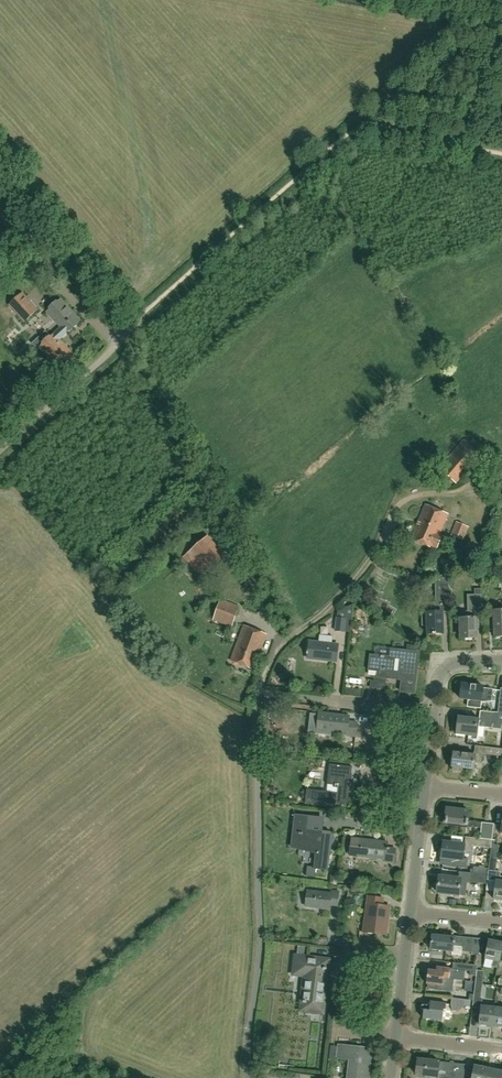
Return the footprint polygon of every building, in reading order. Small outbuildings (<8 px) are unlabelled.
[(34,252),(45,242),(35,230),(23,240),(34,252)] [(23,294),(20,296),(17,292),(8,300),(11,304),(9,306),(24,322),(37,310),(23,294)] [(80,321),(60,300),(47,311),(61,327),(40,347),(49,357),(42,364),(52,374),(59,368),(73,355),(59,340),(80,321)] [(11,341),(16,346),(26,336),(21,331),(11,341)] [(465,471),(480,453),(464,440),(448,458),(450,459),(441,469),(457,483),(466,472),(465,471)] [(439,534),(448,514),(425,505),(411,539),(433,549),(434,546),(437,548),(442,535),(439,534)] [(471,528),(457,522),(452,535),(466,541),(471,528)] [(187,554),(182,558),(199,578),(204,574),(226,556),(208,535),(187,554)] [(449,612),(450,612),(448,573),(436,577),(437,602),(427,603),(427,613),(422,613),(422,626),(428,626),(428,635),(436,635),(436,634),(443,634),(443,612),(442,612),(442,610),(449,610),(449,612)] [(475,610),(467,610),(467,611),(460,611),(461,638),(476,638),(475,612),(482,611),(481,589),(476,589),(476,595),(475,595),(475,610)] [(238,605),(222,600),(221,599),(213,620),(232,627),(239,606),(238,605)] [(377,610),(380,602),(372,599),(369,607),(377,610)] [(338,611),(338,612),(336,631),(350,633),(353,604),(338,611)] [(501,637),(501,611),(494,611),(494,637),(501,637)] [(254,670),(267,634),(244,625),(231,661),(254,670)] [(337,661),(338,644),(309,641),(307,658),(337,661)] [(413,693),(417,653),(392,650),(391,658),(371,655),(369,669),(379,670),(378,681),(371,680),(370,687),(386,689),(387,678),(402,680),(400,691),(413,693)] [(483,688),(483,687),(462,684),(460,698),(469,699),(468,707),(481,709),(481,708),(478,708),(479,701),(482,701),(491,700),(492,689),(483,688)] [(494,712),(480,711),(479,718),(457,716),(455,733),(478,736),(479,726),(492,728),(493,724),(501,725),(501,730),(501,713),(499,713),(499,712),(494,712)] [(355,736),(357,722),(349,721),(349,716),(319,713),(317,729),(347,733),(346,735),(355,736)] [(452,767),(452,770),(460,771),(461,768),(474,769),(475,762),(480,763),(482,754),(484,754),(501,756),(501,754),(501,749),(485,747),(475,745),(474,754),(453,752),(451,767),(452,767)] [(345,746),(337,750),(341,760),(350,757),(345,746)] [(348,804),(352,766),(329,764),(327,784),(333,785),(333,787),(338,788),(338,793),(306,789),(305,803),(324,805),(324,802),(348,804)] [(473,827),(473,821),(468,820),(469,810),(447,808),(445,824),(473,827)] [(292,831),(294,832),(292,847),(314,849),(314,853),(317,853),(315,868),(327,869),(329,853),(326,852),(327,841),(330,841),(334,839),(330,832),(319,831),(319,830),(308,829),(309,816),(294,814),(292,831)] [(492,839),(493,831),(494,825),(494,824),(482,822),(481,828),(480,838),(492,839)] [(501,826),(494,825),(493,831),(501,833),(501,823),(501,826)] [(480,838),(465,836),(465,844),(443,841),(441,857),(463,859),(464,849),(472,850),(473,846),(491,848),(491,846),(491,844),(492,839),(480,838)] [(357,857),(357,856),(385,859),(385,861),(394,862),(395,848),(387,847),(388,842),(359,839),(359,838),(351,837),(349,856),(357,857)] [(491,848),(490,858),(497,858),(499,845),(491,844),(491,846),(491,848)] [(490,858),(489,871),(496,872),(497,858),(490,858)] [(497,872),(488,871),(487,879),(496,881),(496,880),(497,872)] [(469,882),(487,884),(488,875),(470,873),(469,882)] [(329,884),(336,885),(337,875),(330,875),(329,884)] [(458,895),(460,879),(438,876),(436,892),(458,895)] [(496,880),(496,881),(494,899),(501,900),(501,881),(496,880)] [(315,907),(330,909),(331,905),(338,906),(339,892),(332,891),(331,894),(308,891),(306,906),(315,907)] [(383,898),(382,898),(369,896),(368,904),(370,904),(367,933),(386,935),(390,906),(382,905),(383,898)] [(341,940),(339,913),(331,913),(332,940),(341,940)] [(479,955),(481,939),(474,939),(462,937),(446,936),(432,935),(431,949),(453,952),(453,945),(463,946),(462,951),(472,952),(472,955),(479,955)] [(499,961),(501,945),(501,942),(489,939),(485,958),(493,960),(492,967),(497,968),(499,961)] [(323,1013),(329,960),(296,956),(294,974),(305,975),(302,1001),(303,1002),(303,1003),(312,1004),(311,1011),(323,1013)] [(477,965),(453,962),(452,969),(470,971),(469,975),(476,975),(477,965)] [(436,966),(436,970),(428,969),(427,984),(443,986),(444,978),(450,978),(451,968),(436,966)] [(476,984),(483,984),(484,971),(477,970),(476,984)] [(480,1025),(493,1026),(495,1007),(482,1006),(483,998),(481,998),(474,997),(474,1001),(473,1008),(481,1009),(480,1025)] [(471,1000),(466,1000),(452,998),(452,1005),(453,1012),(457,1012),(465,1006),(470,1007),(471,1000)] [(443,1021),(443,1019),(444,1010),(446,1011),(447,1004),(431,1002),(431,1005),(428,1004),(428,1005),(424,1005),(422,1006),(422,1007),(422,1008),(422,1009),(423,1009),(424,1010),(423,1019),(443,1021)] [(495,1007),(493,1026),(501,1027),(501,1008),(495,1007)] [(360,1047),(338,1044),(336,1059),(349,1060),(347,1077),(366,1077),(368,1058),(358,1057),(360,1047)] [(466,1064),(458,1063),(447,1062),(418,1059),(416,1074),(438,1077),(438,1073),(448,1074),(448,1077),(464,1077),(466,1064)] [(488,1067),(475,1065),(472,1077),(486,1077),(488,1067)] [(488,1067),(486,1077),(500,1077),(501,1070),(488,1067)]
